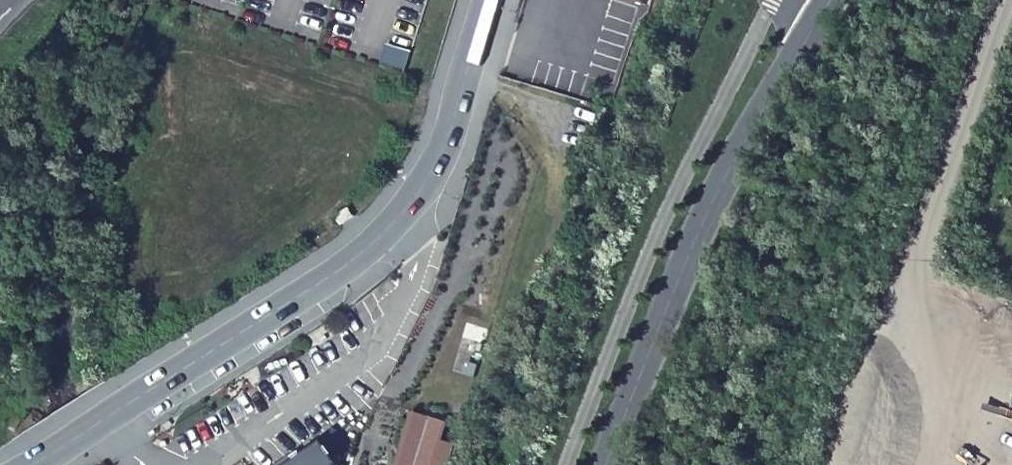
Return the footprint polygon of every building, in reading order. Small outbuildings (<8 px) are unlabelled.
[(347,208),(334,217),(340,225),(353,216),(347,208)] [(437,445),(442,426),(428,421),(415,464),(430,464),(437,445)] [(348,464),(334,443),(301,464),(348,464)] [(437,445),(430,464),(446,464),(451,449),(437,445)]
